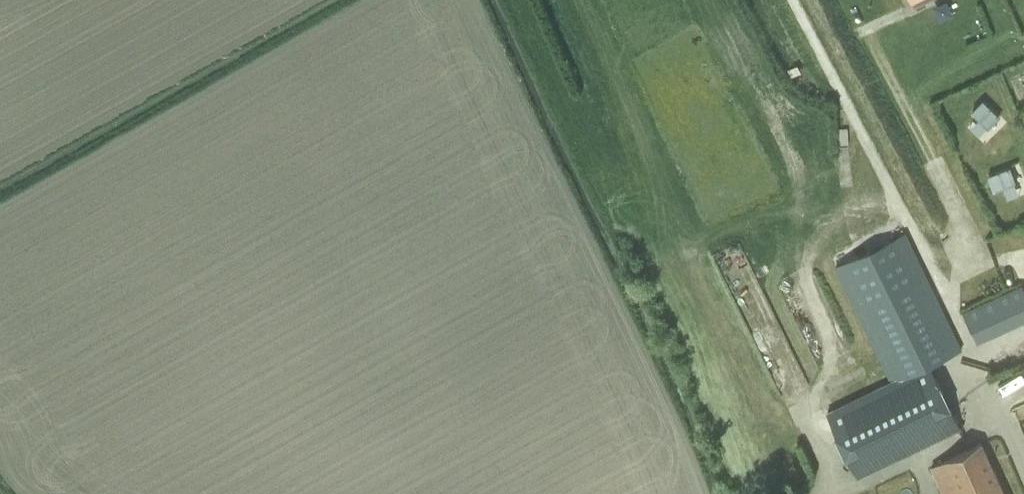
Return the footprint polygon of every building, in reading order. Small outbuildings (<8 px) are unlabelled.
[(905,233),(833,267),(890,383),(827,414),(848,458),(857,476),(959,427),(929,364),(961,348),(905,233)] [(966,316),(977,340),(1023,319),(1023,295),(1022,291),(966,316)] [(981,443),(931,467),(944,493),(1004,493),(981,443)]
